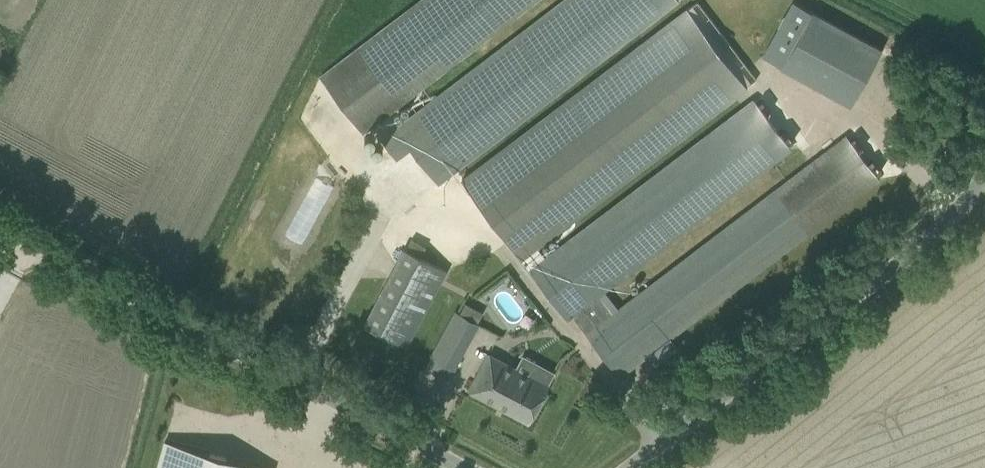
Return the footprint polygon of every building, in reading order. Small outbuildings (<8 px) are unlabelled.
[(320,76),(363,132),(536,0),(420,0),(320,76)] [(411,114),(395,127),(381,138),(397,158),(411,147),(438,183),(677,0),(561,0),(411,114)] [(461,179),(531,271),(547,259),(536,248),(757,80),(696,0),(461,179)] [(763,56),(833,95),(851,104),(881,50),(811,11),(811,12),(792,2),(763,56)] [(547,259),(531,271),(566,317),(571,313),(586,333),(617,309),(602,290),(790,146),(755,100),(743,109),(547,259)] [(617,309),(586,333),(622,379),(627,375),(625,372),(636,363),(798,240),(879,178),(846,135),(810,162),(617,309)] [(421,257),(426,247),(412,239),(406,249),(404,248),(363,324),(405,346),(446,270),(421,257)] [(425,367),(447,379),(477,322),(455,311),(425,367)] [(478,339),(493,344),(497,331),(483,327),(478,339)] [(469,390),(528,422),(547,386),(488,354),(469,390)] [(164,441),(157,467),(265,467),(164,441)]
